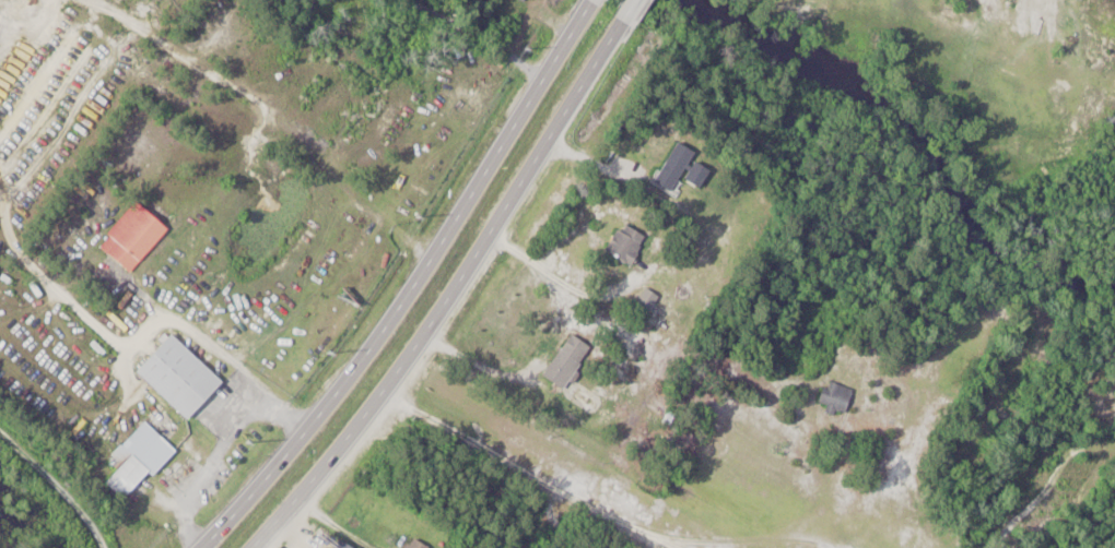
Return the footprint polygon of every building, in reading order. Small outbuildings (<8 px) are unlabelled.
[(685,151),(664,142),(646,184),(663,191),(668,179),(690,189),(699,170),(680,161),(685,151)] [(103,246),(138,274),(175,227),(140,199),(103,246)] [(600,252),(625,265),(640,238),(615,224),(600,252)] [(633,304),(644,311),(653,299),(643,291),(633,304)] [(142,371),(193,420),(229,382),(179,333),(142,371)] [(559,390),(588,349),(567,335),(538,376),(559,390)] [(839,415),(847,391),(819,382),(812,403),(825,407),(824,409),(839,415)] [(178,451),(147,420),(109,459),(120,469),(109,481),(129,501),(178,451)] [(411,538),(403,547),(423,547),(411,538)]
